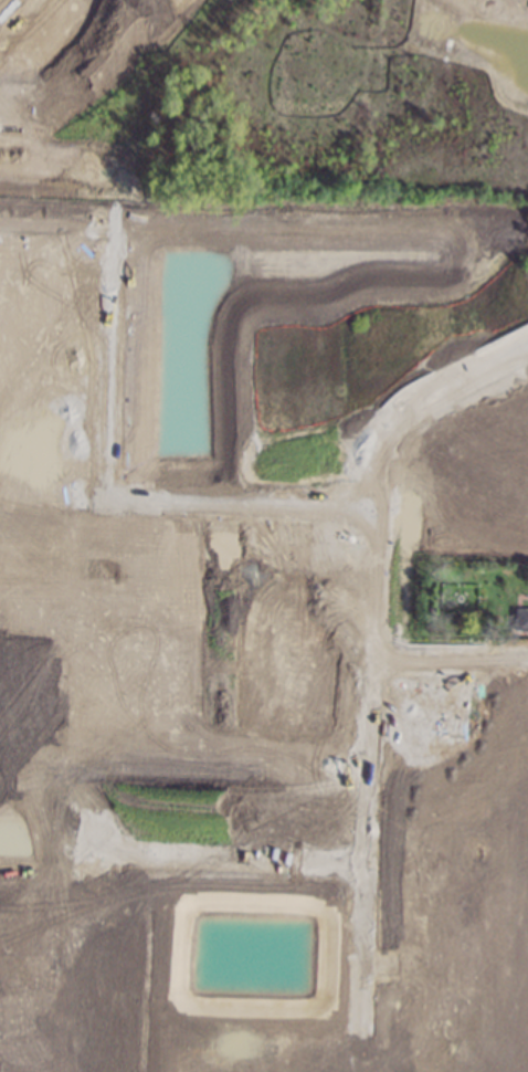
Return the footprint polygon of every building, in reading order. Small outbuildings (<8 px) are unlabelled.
[(11,38),(51,0),(120,0),(43,72),(11,38)] [(93,393),(95,329),(85,328),(87,237),(0,234),(0,391),(93,393)] [(514,607),(527,607),(527,630),(513,630),(514,607)]
